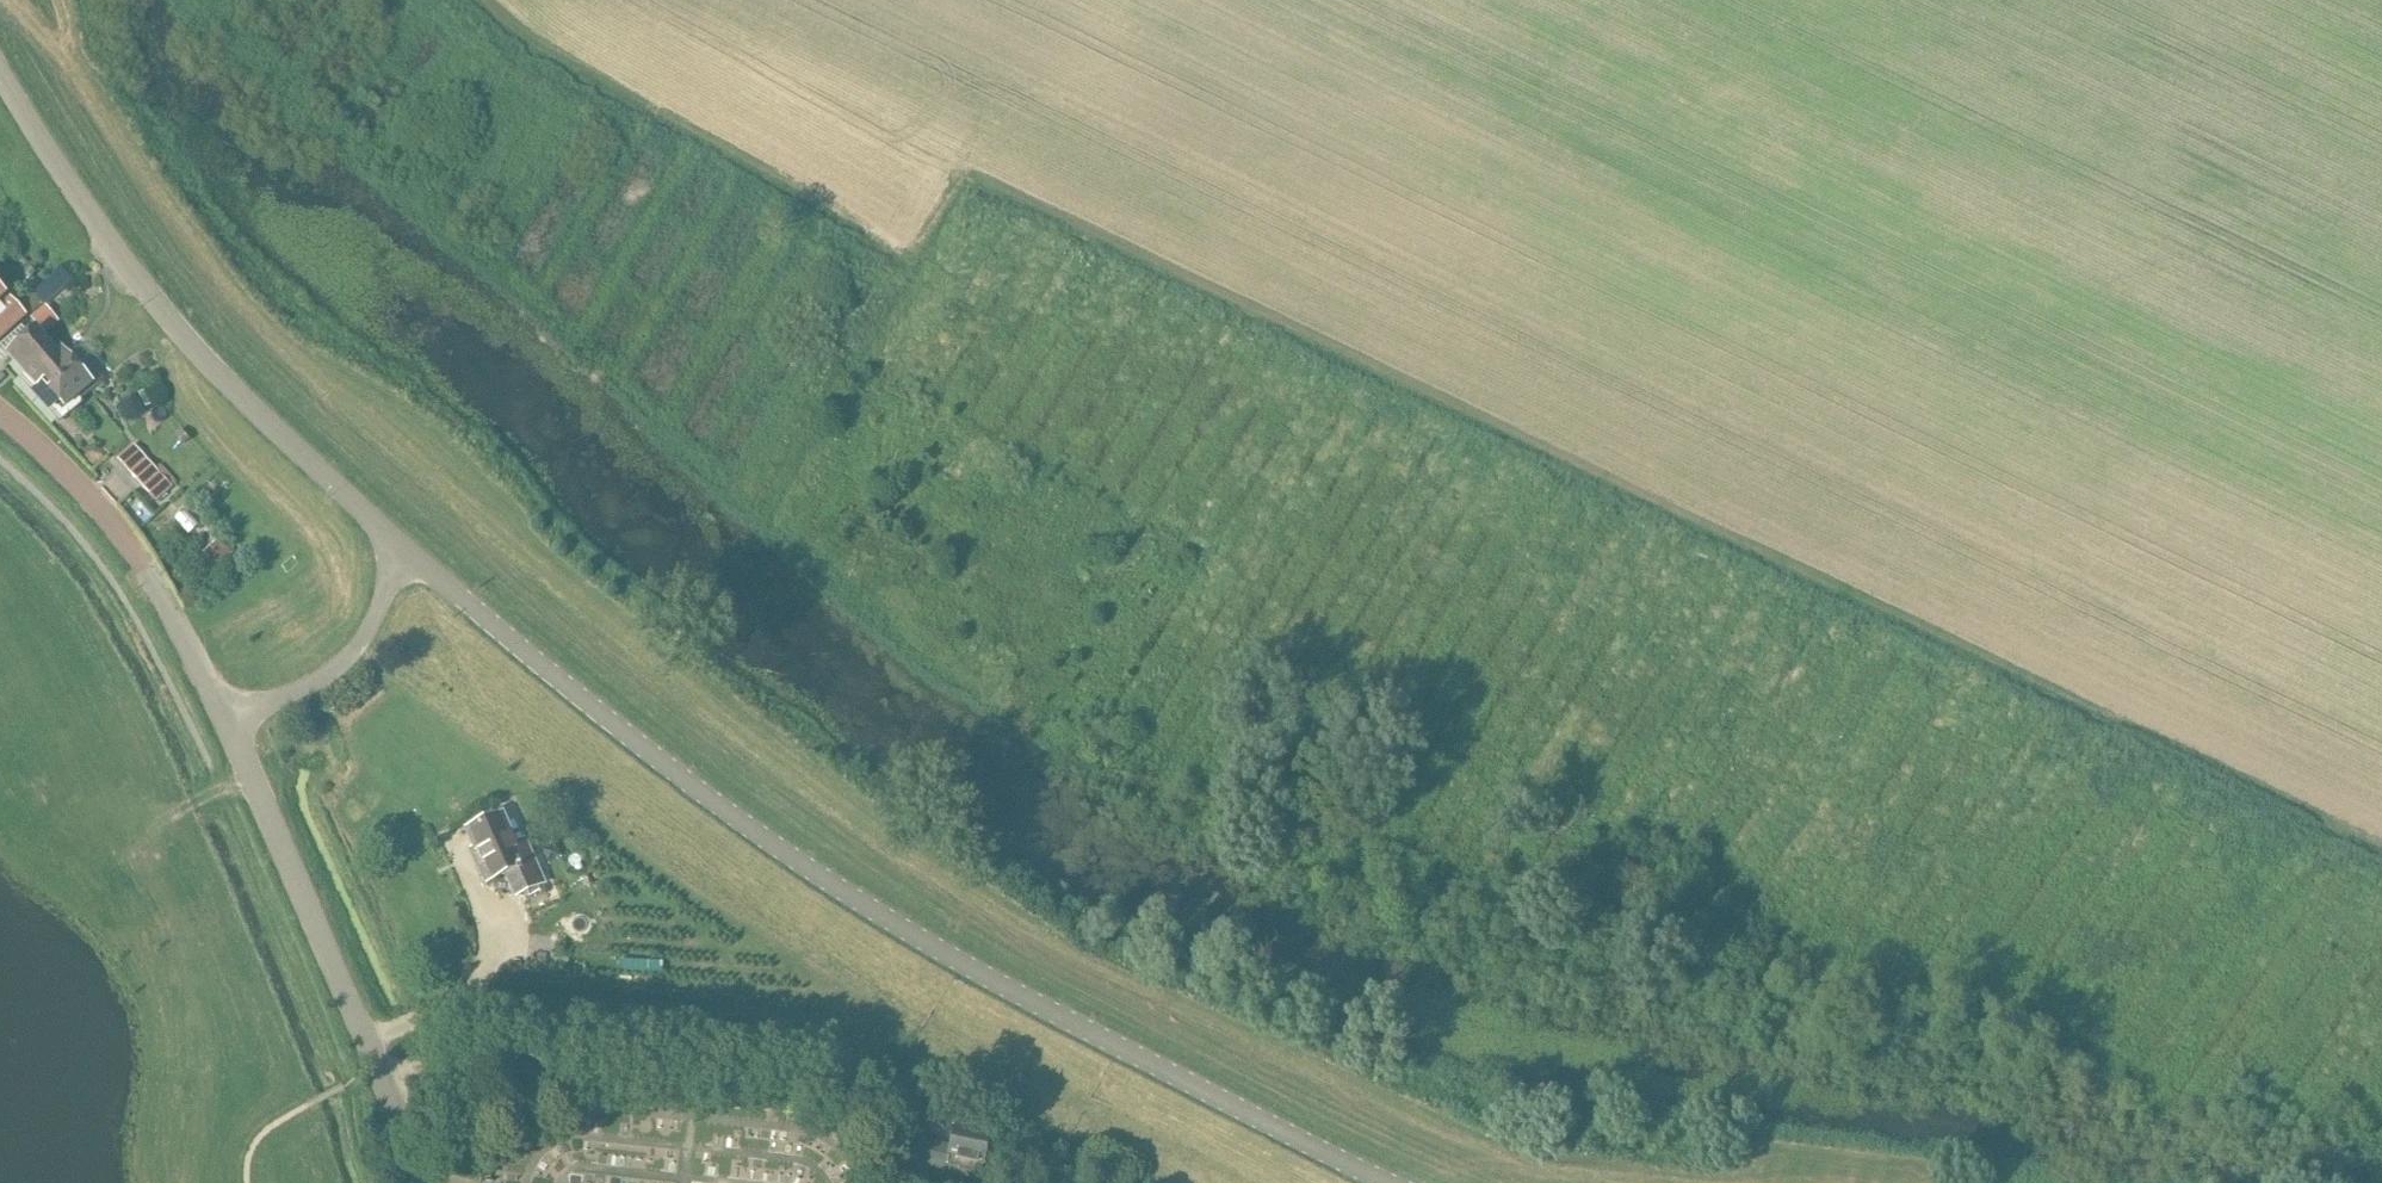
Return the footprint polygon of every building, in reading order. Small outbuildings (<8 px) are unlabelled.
[(0,288),(0,340),(26,317),(11,300),(9,302),(4,297),(6,296),(0,288)] [(43,385),(65,410),(93,384),(62,350),(58,354),(37,331),(9,357),(38,389),(43,385)] [(119,460),(132,474),(148,460),(135,446),(119,460)] [(160,473),(144,487),(157,501),(172,487),(160,473)] [(248,563),(240,552),(231,559),(239,570),(248,563)] [(502,815),(468,831),(482,860),(478,861),(488,883),(510,872),(520,894),(543,884),(539,875),(524,841),(515,845),(502,815)] [(896,1182),(929,1182),(927,1168),(946,1170),(958,1173),(957,1176),(975,1180),(978,1165),(984,1166),(991,1133),(956,1125),(951,1145),(926,1139),(925,1137),(890,1141),(891,1151),(886,1152),(888,1169),(894,1169),(896,1182)]
